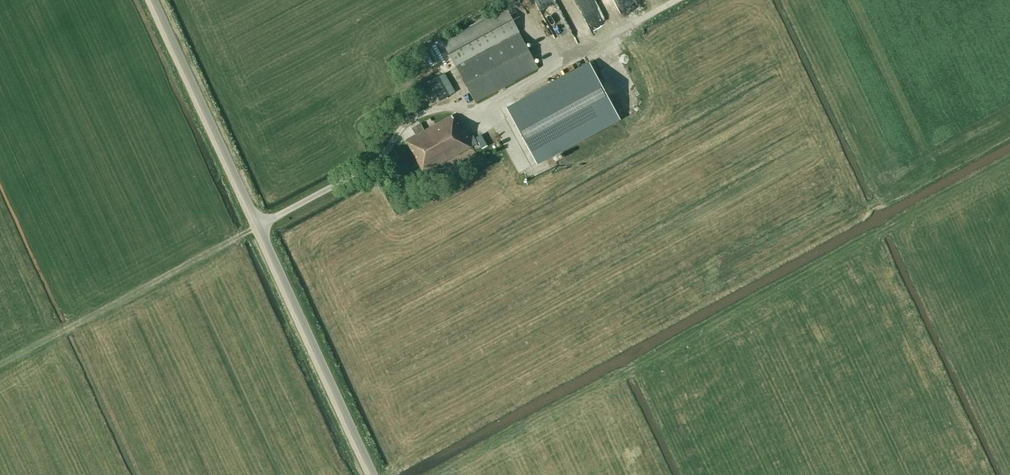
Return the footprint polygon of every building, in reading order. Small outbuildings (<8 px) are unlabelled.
[(548,29),(566,21),(574,39),(605,26),(594,0),(535,0),(548,29)] [(519,32),(505,7),(442,41),(455,66),(519,32)] [(475,102),(538,67),(519,32),(456,67),(475,102)] [(439,50),(430,52),(433,61),(441,59),(439,50)] [(589,62),(506,107),(537,164),(620,119),(589,62)] [(421,68),(419,63),(406,69),(408,74),(421,68)] [(623,71),(618,75),(621,80),(627,77),(623,71)] [(455,92),(444,73),(418,87),(429,106),(455,92)] [(634,96),(631,101),(641,107),(644,102),(634,96)] [(426,104),(423,98),(417,101),(421,107),(426,104)] [(445,118),(424,130),(420,123),(411,128),(415,135),(406,140),(423,173),(471,147),(458,122),(456,123),(451,114),(445,118)]
